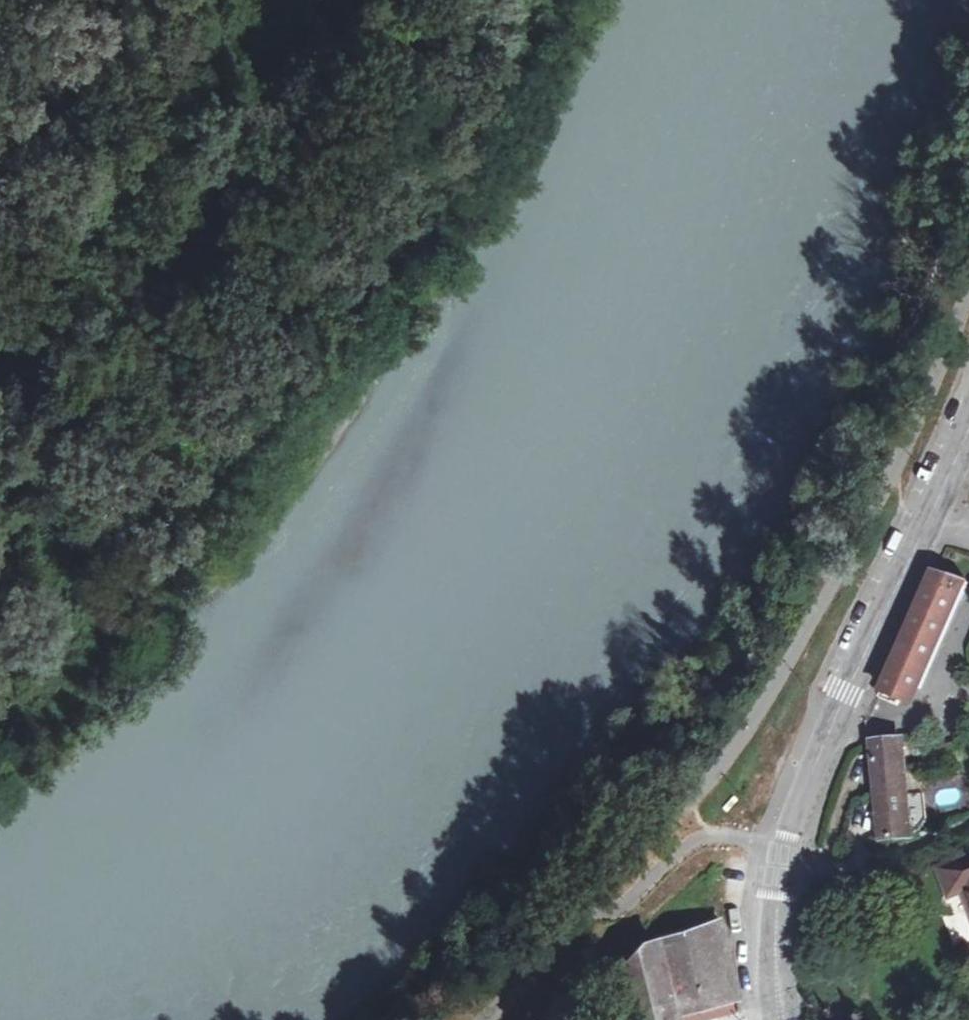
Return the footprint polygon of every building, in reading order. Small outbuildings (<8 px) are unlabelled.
[(961,580),(934,572),(883,694),(909,704),(961,580)] [(909,704),(916,707),(967,583),(961,580),(909,704)] [(917,837),(913,795),(911,766),(906,766),(905,750),(909,749),(907,740),(878,743),(886,840),(917,837)] [(949,868),(957,893),(968,889),(968,860),(949,868)] [(720,926),(645,950),(623,973),(634,1019),(722,1019),(741,1015),(720,926)]
